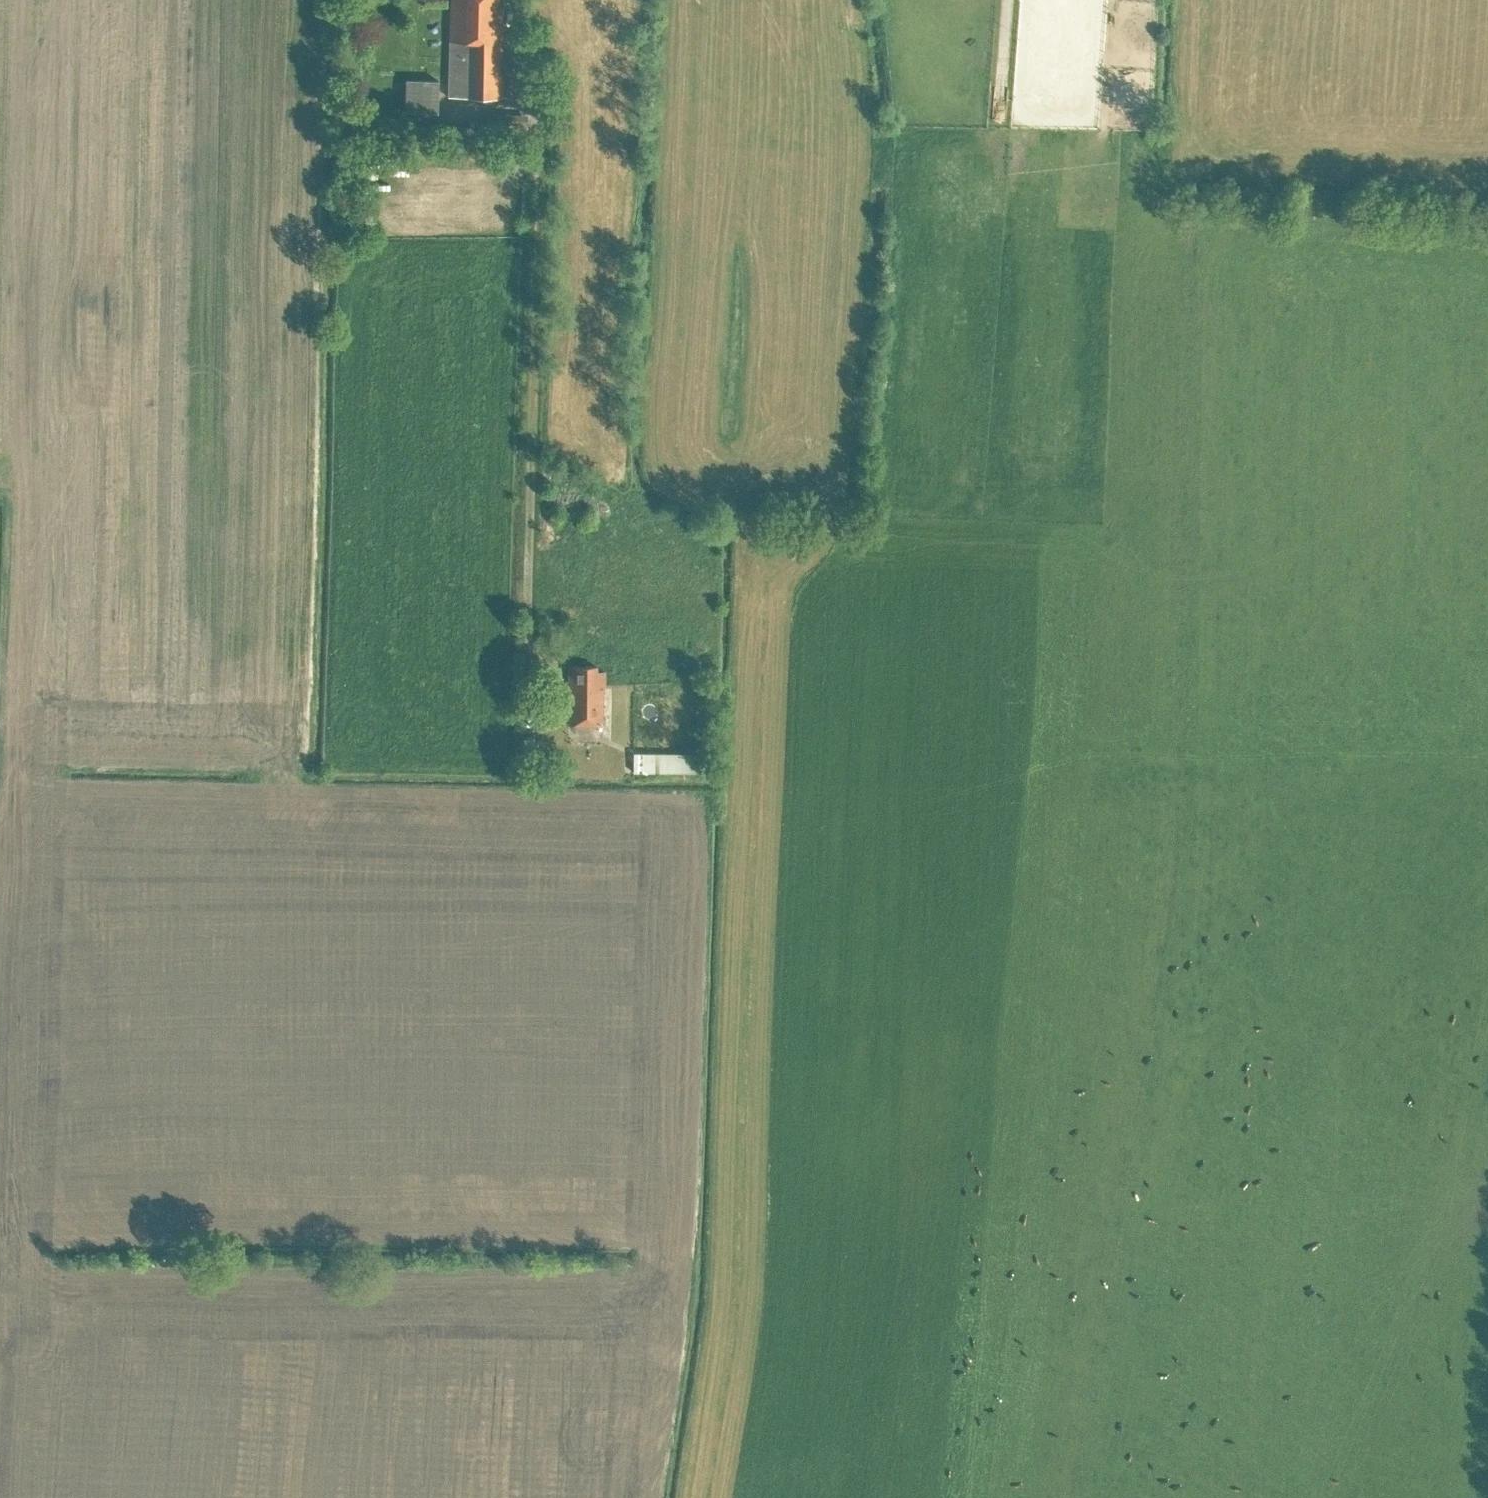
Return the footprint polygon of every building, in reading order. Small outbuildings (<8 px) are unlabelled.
[(449,96),(500,97),(503,0),(451,0),(448,96),(449,96)] [(437,112),(438,80),(405,79),(404,111),(437,112)] [(451,125),(450,142),(475,143),(475,135),(526,137),(527,114),(486,113),(486,121),(475,120),(475,126),(451,125)] [(602,724),(603,687),(604,687),(604,671),(596,671),(596,666),(569,665),(568,724),(602,724)] [(704,771),(704,752),(633,752),(633,771),(704,771)]
